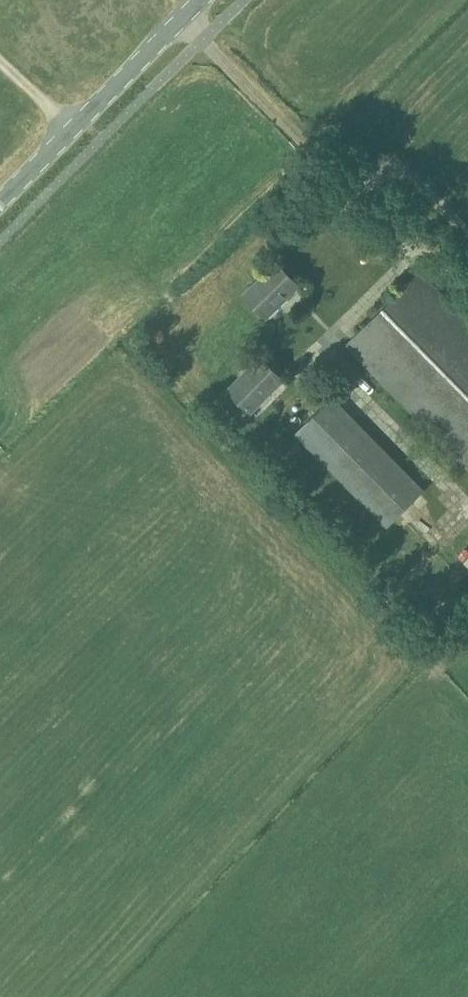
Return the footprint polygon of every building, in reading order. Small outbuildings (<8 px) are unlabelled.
[(266,317),(298,285),(276,263),(244,294),(266,317)] [(419,273),(347,344),(467,467),(467,323),(419,273)] [(250,412),(283,379),(260,357),(228,390),(250,412)] [(386,525),(422,490),(333,398),(297,433),(386,525)]
